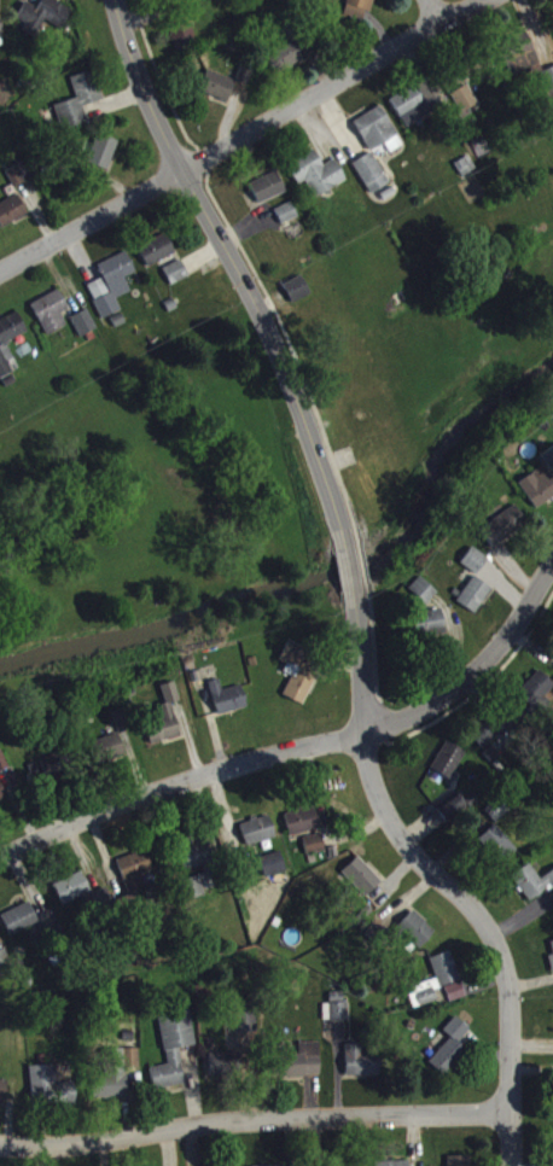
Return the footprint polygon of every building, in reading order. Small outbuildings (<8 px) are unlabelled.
[(345,24),(369,30),(376,0),(351,0),(345,24)] [(59,42),(71,17),(44,4),(38,17),(25,11),(17,29),(27,33),(23,41),(39,49),(46,36),(59,42)] [(198,52),(190,31),(169,39),(177,60),(198,52)] [(512,88),(541,79),(530,42),(500,52),(512,88)] [(292,45),(281,50),(285,58),(277,62),(287,80),(305,71),(292,45)] [(551,101),(552,100),(552,77),(542,82),(551,101)] [(227,112),(236,91),(208,78),(199,99),(227,112)] [(103,110),(95,80),(71,86),(77,108),(53,115),(59,139),(88,132),(84,115),(103,110)] [(444,114),(427,87),(390,109),(408,137),(444,114)] [(479,115),(470,94),(452,102),(461,123),(479,115)] [(354,130),(370,161),(386,153),(390,162),(403,156),(382,115),(354,130)] [(109,180),(119,150),(98,143),(88,173),(109,180)] [(348,190),(336,169),(324,175),(315,159),(287,174),(298,195),(307,190),(316,207),(348,190)] [(354,171),(369,203),(389,194),(375,162),(354,171)] [(250,193),(259,213),(287,201),(278,181),(250,193)] [(3,238),(29,224),(19,204),(0,214),(0,233),(3,238)] [(282,234),(299,226),(292,212),(275,219),(282,234)] [(139,255),(147,276),(176,264),(168,243),(139,255)] [(98,274),(104,287),(88,294),(103,329),(121,321),(110,295),(136,283),(127,261),(98,274)] [(190,286),(181,269),(163,278),(172,295),(190,286)] [(311,305),(303,285),(284,292),(292,312),(311,305)] [(32,312),(46,344),(67,335),(62,322),(68,319),(60,300),(32,312)] [(71,327),(80,347),(98,338),(89,319),(71,327)] [(29,342),(19,321),(0,330),(0,353),(1,356),(0,357),(0,386),(1,388),(19,379),(7,352),(29,342)] [(542,464),(552,482),(552,457),(542,464)] [(543,474),(518,493),(538,519),(552,508),(552,487),(543,474)] [(493,557),(529,533),(516,514),(480,539),(493,557)] [(461,573),(477,584),(489,568),(472,557),(461,573)] [(424,615),(438,603),(422,586),(408,598),(424,615)] [(477,623),(492,597),(472,586),(457,612),(477,623)] [(419,653),(448,645),(442,621),(412,629),(419,653)] [(280,670),(288,674),(284,682),(292,686),(283,705),(304,714),(317,686),(300,679),(308,659),(288,650),(280,670)] [(552,709),(552,688),(541,677),(518,703),(540,723),(552,709)] [(210,691),(217,725),(248,718),(243,695),(222,700),(220,689),(210,691)] [(181,745),(172,714),(181,711),(175,691),(161,695),(166,713),(159,715),(163,728),(146,733),(152,754),(181,745)] [(482,760),(508,741),(494,722),(468,740),(482,760)] [(125,765),(120,743),(92,751),(98,773),(125,765)] [(433,780),(453,789),(466,760),(446,751),(433,780)] [(39,795),(71,778),(61,759),(29,776),(39,795)] [(9,778),(3,760),(0,761),(0,781),(9,778)] [(448,832),(468,816),(456,801),(436,817),(448,832)] [(319,841),(317,816),(287,819),(289,844),(319,841)] [(277,847),(270,825),(241,834),(248,856),(277,847)] [(518,859),(496,834),(477,850),(500,875),(518,859)] [(304,846),(307,864),(326,862),(323,844),(304,846)] [(179,850),(182,878),(212,875),(209,847),(179,850)] [(117,870),(129,903),(146,897),(142,887),(154,882),(146,859),(117,870)] [(288,881),(281,860),(260,868),(267,888),(288,881)] [(342,881),(365,906),(382,890),(359,866),(342,881)] [(552,896),(552,897),(552,881),(542,888),(531,873),(512,886),(530,912),(552,896)] [(55,892),(62,913),(91,903),(84,882),(55,892)] [(180,891),(184,911),(208,905),(204,886),(180,891)] [(10,945),(39,933),(30,912),(1,924),(10,945)] [(396,939),(418,961),(437,941),(414,920),(396,939)] [(12,978),(4,959),(0,961),(0,983),(12,978)] [(431,968),(438,990),(409,1000),(415,1018),(439,1010),(435,999),(461,990),(452,961),(431,968)] [(447,995),(450,1011),(467,1007),(463,992),(447,995)] [(347,1003),(331,1002),(330,1013),(324,1013),(324,1030),(347,1031),(347,1003)] [(155,1100),(186,1094),(180,1058),(197,1055),(191,1021),(159,1027),(168,1075),(151,1077),(155,1100)] [(237,1057),(257,1056),(256,1022),(236,1022),(237,1057)] [(444,1041),(451,1047),(429,1072),(445,1086),(468,1059),(460,1052),(471,1039),(457,1026),(444,1041)] [(321,1086),(321,1052),(300,1052),(300,1064),(280,1065),(281,1087),(321,1086)] [(347,1085),(381,1084),(380,1059),(363,1060),(362,1054),(346,1054),(347,1085)] [(140,1076),(140,1059),(124,1059),(125,1076),(140,1076)] [(210,1063),(211,1086),(239,1085),(239,1062),(210,1063)] [(31,1075),(33,1116),(76,1115),(75,1093),(57,1093),(57,1075),(31,1075)] [(93,1085),(93,1108),(128,1107),(128,1084),(93,1085)]
